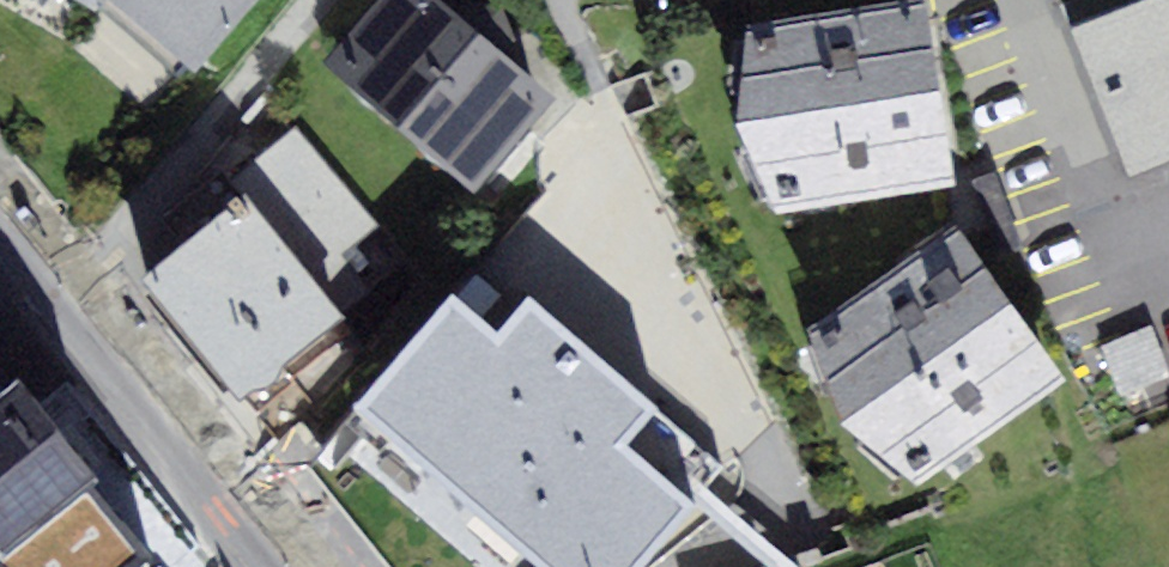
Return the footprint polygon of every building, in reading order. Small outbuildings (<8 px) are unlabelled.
[(93,5),(183,79),(257,0),(84,0),(93,5)] [(321,64),(475,193),(557,96),(443,0),(375,0),(321,64)] [(953,186),(925,0),(912,0),(749,24),(738,124),(777,211),(953,186)] [(1068,27),(1126,180),(1168,162),(1168,0),(1137,0),(1068,27)] [(244,192),(139,279),(240,400),(345,314),(244,192)] [(1066,379),(956,225),(810,328),(844,423),(919,482),(1066,379)] [(354,411),(538,566),(640,566),(696,502),(628,444),(660,407),(528,295),(497,332),(453,294),(354,411)] [(1157,325),(1108,350),(1133,399),(1168,380),(1168,349),(1157,325)] [(0,377),(0,566),(83,566),(150,514),(25,357),(0,377)] [(642,455),(681,489),(707,459),(669,425),(642,455)]
